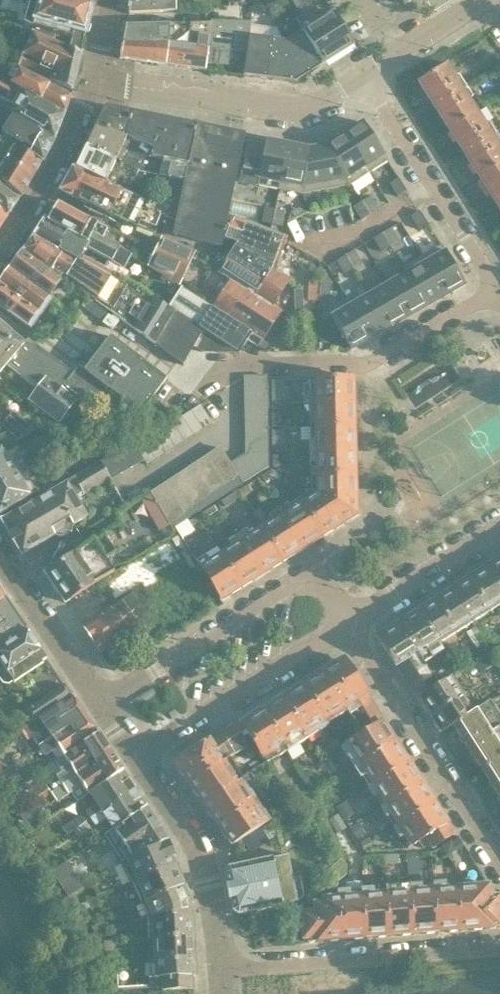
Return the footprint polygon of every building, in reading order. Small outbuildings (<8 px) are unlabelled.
[(92,8),(63,0),(30,0),(23,23),(31,28),(31,29),(71,40),(73,32),(85,34),(88,25),(87,24),(92,8)] [(174,11),(173,0),(130,0),(128,13),(174,11)] [(300,0),(285,0),(296,18),(306,11),(300,0)] [(354,46),(332,12),(303,29),(324,64),(354,46)] [(246,53),(249,35),(250,22),(210,23),(208,48),(220,49),(219,59),(229,60),(230,51),(246,53)] [(252,33),(280,38),(282,27),(254,22),(252,33)] [(219,59),(220,49),(208,48),(210,23),(190,24),(187,45),(175,44),(169,44),(164,65),(205,70),(205,64),(218,65),(219,59)] [(125,25),(122,43),(169,41),(169,44),(175,44),(187,45),(190,24),(174,24),(125,25)] [(324,64),(303,29),(284,40),(273,38),(267,79),(294,82),(324,64)] [(18,65),(72,91),(81,54),(31,32),(18,65)] [(267,79),(273,38),(249,35),(246,53),(243,75),(267,79)] [(169,41),(122,43),(119,59),(164,65),(169,44),(169,41)] [(64,114),(71,96),(0,60),(0,79),(64,114)] [(418,82),(449,132),(478,113),(446,64),(418,82)] [(0,79),(0,99),(14,107),(10,114),(54,140),(64,114),(0,79)] [(124,139),(130,112),(104,107),(96,126),(124,139)] [(10,114),(2,109),(0,112),(0,132),(2,134),(42,162),(54,140),(10,114)] [(153,151),(160,118),(130,112),(124,139),(131,141),(153,151)] [(449,132),(479,178),(499,165),(499,148),(478,113),(449,132)] [(184,182),(196,129),(195,129),(196,126),(160,118),(153,151),(138,172),(148,173),(183,182),(184,182)] [(363,122),(344,134),(368,173),(388,161),(363,122)] [(153,151),(131,141),(124,139),(96,126),(86,147),(138,172),(153,151)] [(221,247),(223,238),(228,216),(244,140),(212,133),(212,132),(196,129),(184,182),(183,182),(182,189),(176,221),(173,235),(221,247)] [(2,134),(0,137),(0,178),(22,195),(42,162),(2,134)] [(344,134),(326,146),(349,186),(368,173),(344,134)] [(280,182),(288,145),(266,140),(265,146),(247,142),(239,182),(278,190),(280,182)] [(309,149),(288,145),(280,182),(278,190),(301,195),(309,149)] [(309,149),(301,195),(349,186),(326,146),(309,149)] [(138,172),(86,147),(75,169),(110,185),(128,194),(138,172)] [(479,178),(499,211),(499,165),(479,178)] [(139,200),(128,194),(110,185),(75,169),(73,167),(60,191),(128,223),(136,206),(139,200)] [(390,184),(398,197),(406,191),(407,191),(399,178),(398,178),(398,179),(390,184)] [(0,186),(0,210),(8,216),(18,200),(0,186)] [(176,221),(182,189),(176,187),(172,196),(161,192),(158,200),(149,197),(139,200),(136,206),(168,218),(176,221)] [(370,196),(362,202),(370,215),(378,209),(370,196)] [(360,203),(353,207),(362,220),(370,215),(362,202),(360,203)] [(107,229),(93,222),(57,203),(47,220),(84,243),(85,242),(91,232),(102,238),(107,229)] [(265,208),(262,222),(272,224),(274,210),(265,208)] [(281,226),(284,212),(274,210),(272,224),(281,226)] [(428,223),(420,211),(419,211),(411,217),(419,229),(427,224),(428,223)] [(273,269),(285,238),(242,222),(228,216),(223,238),(237,243),(236,244),(273,269)] [(120,247),(102,238),(91,232),(85,242),(84,243),(47,220),(44,218),(32,236),(78,262),(81,256),(85,248),(122,270),(131,255),(120,247)] [(173,235),(176,221),(168,218),(163,232),(173,235)] [(391,228),(382,233),(390,246),(399,241),(391,228)] [(382,233),(374,239),(381,252),(390,246),(382,233)] [(197,327),(168,309),(81,256),(78,262),(32,236),(22,252),(49,273),(69,289),(71,286),(79,291),(89,299),(107,310),(111,313),(132,327),(154,344),(182,365),(193,347),(201,352),(239,353),(197,327)] [(148,266),(178,284),(194,252),(162,238),(148,266)] [(288,280),(273,269),(236,244),(219,272),(231,280),(271,305),(288,280)] [(464,284),(442,244),(422,256),(445,295),(464,284)] [(354,251),(345,256),(353,269),(362,263),(354,251)] [(22,252),(9,270),(43,296),(40,299),(44,302),(48,298),(59,283),(22,252)] [(345,256),(337,261),(344,274),(353,269),(345,256)] [(445,295),(422,256),(403,267),(407,274),(425,307),(445,295)] [(9,270),(0,282),(0,284),(37,313),(44,302),(40,299),(43,296),(9,270)] [(425,307),(407,274),(389,284),(408,317),(425,307)] [(318,301),(317,299),(318,276),(308,275),(308,300),(318,301)] [(330,295),(330,279),(319,279),(319,294),(330,295)] [(280,311),(271,305),(231,280),(213,308),(262,340),(280,311)] [(0,284),(0,307),(26,327),(37,313),(0,284)] [(408,317),(389,284),(370,294),(389,327),(408,317)] [(262,340),(213,308),(181,287),(168,309),(197,327),(239,353),(247,340),(257,347),(262,340)] [(389,327),(370,294),(352,305),(371,338),(389,327)] [(371,338),(352,305),(348,298),(328,310),(351,350),(371,338)] [(107,310),(89,299),(83,308),(100,320),(107,310)] [(103,322),(112,329),(118,322),(108,315),(103,322)] [(5,366),(24,343),(0,324),(0,372),(5,366)] [(110,336),(92,359),(84,370),(85,372),(77,382),(71,377),(74,373),(35,344),(26,345),(24,343),(5,366),(37,390),(28,401),(58,423),(75,401),(78,403),(121,408),(120,413),(139,416),(167,379),(110,336)] [(267,376),(244,376),(244,390),(267,390),(267,376)] [(307,393),(307,404),(351,403),(351,393),(354,391),(353,378),(312,379),(313,393),(307,393)] [(284,380),(276,380),(271,380),(271,401),(284,401),(284,380)] [(267,390),(244,390),(244,403),(267,402),(267,390)] [(267,402),(244,403),(244,416),(268,415),(267,402)] [(351,403),(307,404),(308,415),(313,415),(313,427),(355,426),(355,415),(352,413),(351,403)] [(211,422),(200,404),(191,409),(202,428),(211,422)] [(0,423),(0,425),(7,433),(17,443),(18,443),(35,432),(12,409),(0,423)] [(202,428),(191,409),(181,415),(193,434),(202,428)] [(193,434),(181,415),(172,421),(184,439),(193,434)] [(268,415),(244,416),(245,429),(268,428),(268,415)] [(184,439),(172,421),(163,427),(175,445),(184,439)] [(355,426),(313,427),(314,441),(309,441),(309,452),(353,450),(353,441),(356,439),(355,426)] [(175,445),(163,427),(154,433),(166,451),(175,445)] [(268,428),(245,429),(245,442),(268,440),(268,428)] [(7,433),(0,437),(0,438),(8,449),(17,443),(7,433)] [(166,451),(154,433),(145,439),(156,457),(166,451)] [(156,457),(145,439),(136,445),(147,463),(156,457)] [(268,440),(245,442),(245,454),(268,454),(268,440)] [(144,460),(134,444),(132,442),(122,448),(133,467),(144,460)] [(0,447),(0,485),(18,474),(12,464),(16,462),(11,453),(7,456),(1,447),(0,447)] [(133,467),(122,448),(111,454),(122,473),(133,467)] [(186,518),(242,483),(229,463),(219,448),(165,483),(186,518)] [(353,450),(309,452),(309,463),(314,463),(314,475),(357,473),(356,462),(354,461),(353,450)] [(122,473),(111,454),(100,460),(110,478),(111,480),(122,473)] [(268,454),(245,454),(240,457),(253,477),(268,467),(268,454)] [(290,477),(293,472),(279,464),(278,456),(273,456),(273,467),(290,477)] [(253,477),(240,457),(229,463),(242,483),(253,477)] [(110,478),(100,460),(74,476),(84,493),(110,478)] [(18,474),(0,485),(0,513),(36,491),(29,479),(35,476),(30,467),(18,474)] [(261,477),(264,482),(271,477),(278,481),(281,476),(272,471),(261,477)] [(357,473),(314,475),(310,475),(310,490),(315,493),(334,503),(337,499),(354,498),(354,489),(357,487),(357,473)] [(41,494),(0,518),(21,554),(54,535),(62,537),(70,532),(73,524),(88,516),(77,498),(81,495),(84,493),(74,476),(59,484),(41,494)] [(38,488),(41,494),(59,484),(55,479),(38,488)] [(186,518),(165,483),(151,492),(153,495),(152,495),(169,525),(174,525),(186,518)] [(249,485),(238,492),(241,496),(242,499),(254,492),(249,485)] [(334,503),(315,493),(310,490),(298,497),(323,536),(333,530),(333,527),(343,521),(346,522),(353,517),(354,510),(358,509),(358,502),(354,499),(354,498),(337,499),(334,503)] [(230,496),(221,502),(223,507),(233,501),(230,496)] [(298,497),(287,504),(286,503),(277,509),(302,547),(309,542),(312,543),(323,536),(298,497)] [(302,547),(277,509),(268,515),(269,516),(258,523),(260,527),(283,561),(292,555),(293,552),(302,547)] [(206,511),(197,517),(200,521),(209,516),(206,511)] [(182,532),(191,526),(188,522),(179,527),(182,532)] [(169,525),(160,530),(165,538),(174,533),(169,525)] [(283,561),(260,527),(249,533),(245,529),(237,534),(261,572),(269,567),(271,568),(283,561)] [(103,533),(45,572),(66,602),(96,581),(112,572),(105,560),(115,553),(103,533)] [(261,572),(237,534),(226,541),(229,546),(219,552),(241,587),(252,580),(252,577),(261,572)] [(241,587),(219,552),(208,559),(205,554),(196,559),(220,597),(227,592),(231,593),(241,587)] [(135,559),(125,565),(129,572),(139,566),(135,559)] [(486,569),(499,590),(499,560),(499,561),(496,560),(492,562),(491,565),(486,569)] [(453,590),(473,622),(499,606),(499,590),(486,569),(482,571),(479,570),(475,573),(475,576),(465,582),(463,581),(458,584),(458,587),(453,590)] [(424,608),(419,611),(439,643),(473,622),(453,590),(448,593),(446,592),(434,599),(434,602),(431,603),(429,602),(424,605),(424,608)] [(133,593),(83,627),(100,653),(122,637),(130,638),(135,635),(137,628),(139,627),(129,612),(141,605),(133,593)] [(0,600),(0,624),(16,613),(5,596),(0,600)] [(439,643),(419,611),(418,612),(415,611),(407,616),(407,619),(399,624),(423,664),(433,658),(431,654),(441,647),(439,644),(439,643)] [(0,624),(0,649),(28,631),(16,613),(0,624)] [(423,664),(399,624),(393,627),(391,626),(383,631),(383,634),(381,635),(380,641),(405,680),(426,667),(423,664)] [(0,649),(0,680),(1,682),(6,684),(46,659),(28,631),(0,649)] [(372,702),(346,662),(341,661),(339,662),(336,661),(328,666),(328,669),(321,673),(346,713),(348,717),(353,714),(372,702)] [(432,677),(429,672),(426,667),(405,680),(412,690),(432,677)] [(346,713),(321,673),(314,677),(312,676),(304,681),(304,684),(300,686),(322,720),(332,713),(334,716),(337,714),(339,718),(346,713)] [(418,700),(420,699),(441,686),(434,675),(432,677),(412,690),(418,700)] [(441,686),(420,699),(423,703),(422,706),(425,710),(428,710),(434,720),(433,722),(436,727),(439,727),(442,733),(453,725),(473,713),(452,679),(441,686)] [(31,723),(71,695),(65,685),(23,712),(31,723)] [(326,726),(322,720),(300,686),(294,690),(291,689),(283,694),(283,696),(280,698),(306,739),(326,726)] [(38,745),(84,714),(71,695),(31,723),(25,726),(38,745)] [(306,739),(280,698),(274,703),(271,701),(263,706),(263,709),(260,711),(285,752),(306,739)] [(358,723),(378,711),(372,702),(353,714),(358,723)] [(473,713),(453,725),(481,768),(499,756),(499,720),(489,702),(473,713)] [(285,752),(260,711),(253,715),(251,714),(243,719),(243,722),(242,723),(254,743),(261,754),(267,763),(285,752)] [(360,736),(382,722),(384,721),(378,711),(358,723),(354,726),(360,736)] [(62,756),(96,732),(84,714),(38,745),(44,754),(56,747),(62,756)] [(240,721),(230,727),(244,749),(254,743),(242,723),(240,721)] [(358,766),(395,743),(394,741),(395,738),(390,730),(387,730),(382,722),(360,736),(340,749),(346,758),(351,755),(358,766)] [(189,783),(224,761),(233,756),(244,749),(230,727),(178,760),(177,765),(189,783)] [(60,783),(108,751),(96,732),(62,756),(54,762),(60,771),(55,775),(60,783)] [(327,756),(339,748),(335,741),(322,748),(327,756)] [(371,786),(408,762),(407,760),(408,758),(404,752),(401,752),(395,743),(358,766),(353,769),(359,779),(364,775),(371,786)] [(87,793),(121,769),(108,751),(60,783),(50,790),(56,799),(68,792),(74,801),(87,793)] [(242,779),(267,763),(261,754),(236,769),(231,773),(224,761),(189,783),(204,804),(238,782),(242,779)] [(481,768),(499,798),(499,756),(481,768)] [(384,806),(421,783),(420,781),(421,778),(417,772),(414,772),(408,762),(371,786),(366,790),(372,799),(377,796),(384,806)] [(0,774),(0,787),(3,792),(22,779),(13,765),(0,774)] [(89,819),(134,789),(121,769),(87,793),(94,804),(73,819),(73,821),(64,827),(69,834),(72,831),(85,822),(89,819)] [(238,782),(204,804),(218,824),(251,803),(255,800),(250,791),(245,794),(238,782)] [(397,827),(434,803),(432,801),(433,798),(430,792),(427,792),(421,783),(384,806),(379,810),(385,819),(390,816),(397,827)] [(134,789),(89,819),(94,825),(103,818),(111,830),(146,807),(134,789)] [(261,827),(270,822),(263,811),(258,814),(251,803),(218,824),(232,845),(243,839),(261,827)] [(345,803),(338,808),(345,818),(352,814),(345,803)] [(434,803),(397,827),(392,831),(398,840),(403,837),(410,847),(417,843),(425,838),(447,824),(445,821),(447,818),(443,812),(440,812),(434,803)] [(168,840),(146,807),(111,830),(104,835),(116,853),(122,862),(168,840)] [(76,837),(89,828),(85,822),(72,831),(76,837)] [(447,824),(425,838),(417,843),(422,851),(429,846),(431,849),(454,834),(447,824)] [(368,839),(360,842),(364,853),(372,849),(368,839)] [(174,863),(171,856),(174,854),(168,840),(122,862),(128,874),(132,882),(174,863)] [(239,914),(281,905),(271,858),(229,867),(225,872),(228,884),(226,885),(229,899),(231,898),(233,910),(239,914)] [(174,863),(132,882),(142,903),(183,884),(174,863)] [(435,931),(432,889),(420,890),(420,884),(421,884),(420,875),(409,876),(409,884),(408,885),(408,891),(412,933),(424,932),(426,933),(433,933),(435,931)] [(412,933),(408,891),(396,892),(394,877),(384,878),(384,886),(385,893),(388,935),(400,933),(402,935),(409,935),(412,933)] [(76,878),(62,887),(68,897),(82,888),(76,878)] [(365,936),(361,895),(348,896),(347,889),(346,890),(345,879),(339,884),(340,890),(337,890),(337,897),(341,938),(353,937),(355,939),(361,939),(363,936),(365,936)] [(388,935),(385,893),(372,894),(372,888),(369,888),(369,879),(360,879),(361,888),(361,895),(365,936),(376,935),(379,937),(385,937),(387,935),(388,935)] [(432,889),(435,931),(448,930),(450,932),(457,931),(459,929),(461,929),(457,887),(443,889),(443,882),(432,883),(432,889)] [(183,884),(142,903),(148,916),(193,913),(193,911),(192,908),(192,904),(191,901),(190,899),(183,884)] [(457,887),(461,929),(472,928),(474,930),(481,929),(483,927),(499,926),(499,907),(498,896),(496,896),(490,896),(489,885),(457,887)] [(339,939),(341,938),(337,897),(321,898),(322,910),(301,912),(304,942),(329,939),(331,941),(338,941),(339,939)] [(193,913),(148,916),(149,940),(194,938),(193,913)] [(194,938),(149,940),(150,964),(195,961),(194,938)] [(113,953),(134,952),(133,941),(112,942),(113,953)] [(195,961),(150,964),(151,977),(147,977),(148,986),(162,985),(162,991),(192,989),(191,976),(195,976),(195,961)]
